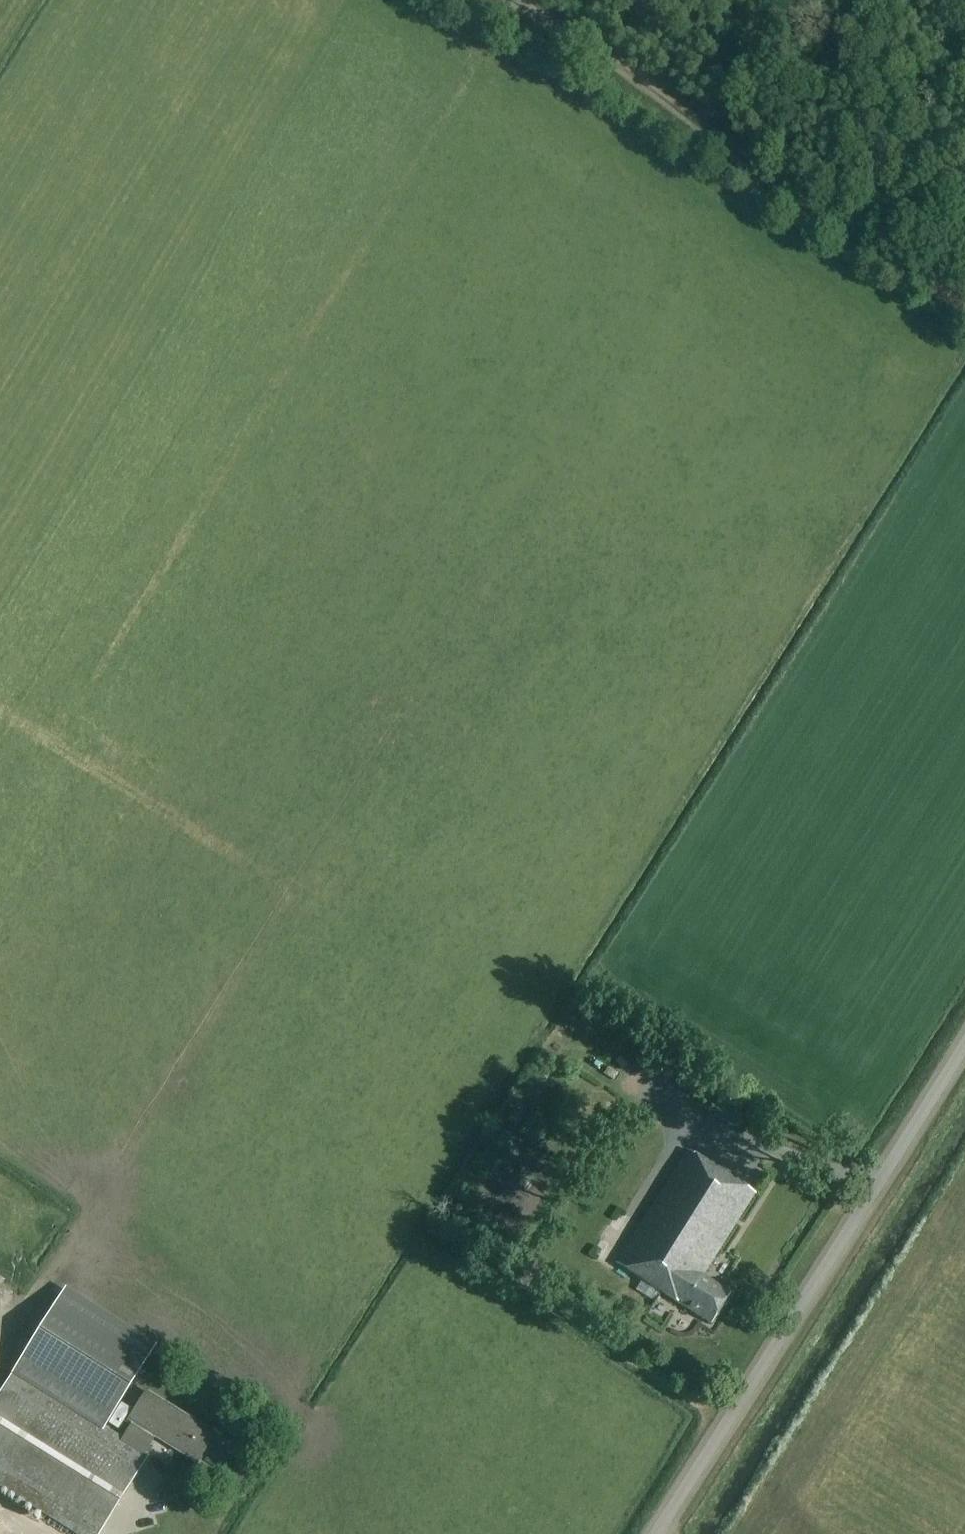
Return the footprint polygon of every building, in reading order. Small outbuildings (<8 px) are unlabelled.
[(712,1324),(731,1294),(704,1277),(757,1194),(689,1151),(617,1263),(712,1324)] [(66,1291),(54,1311),(0,1397),(0,1485),(78,1533),(101,1533),(150,1455),(146,1453),(156,1438),(196,1463),(204,1452),(221,1463),(232,1446),(214,1435),(147,1392),(129,1422),(132,1424),(123,1438),(106,1428),(144,1367),(152,1354),(157,1346),(67,1289),(66,1291)] [(122,1404),(108,1425),(118,1432),(131,1410),(122,1404)]
